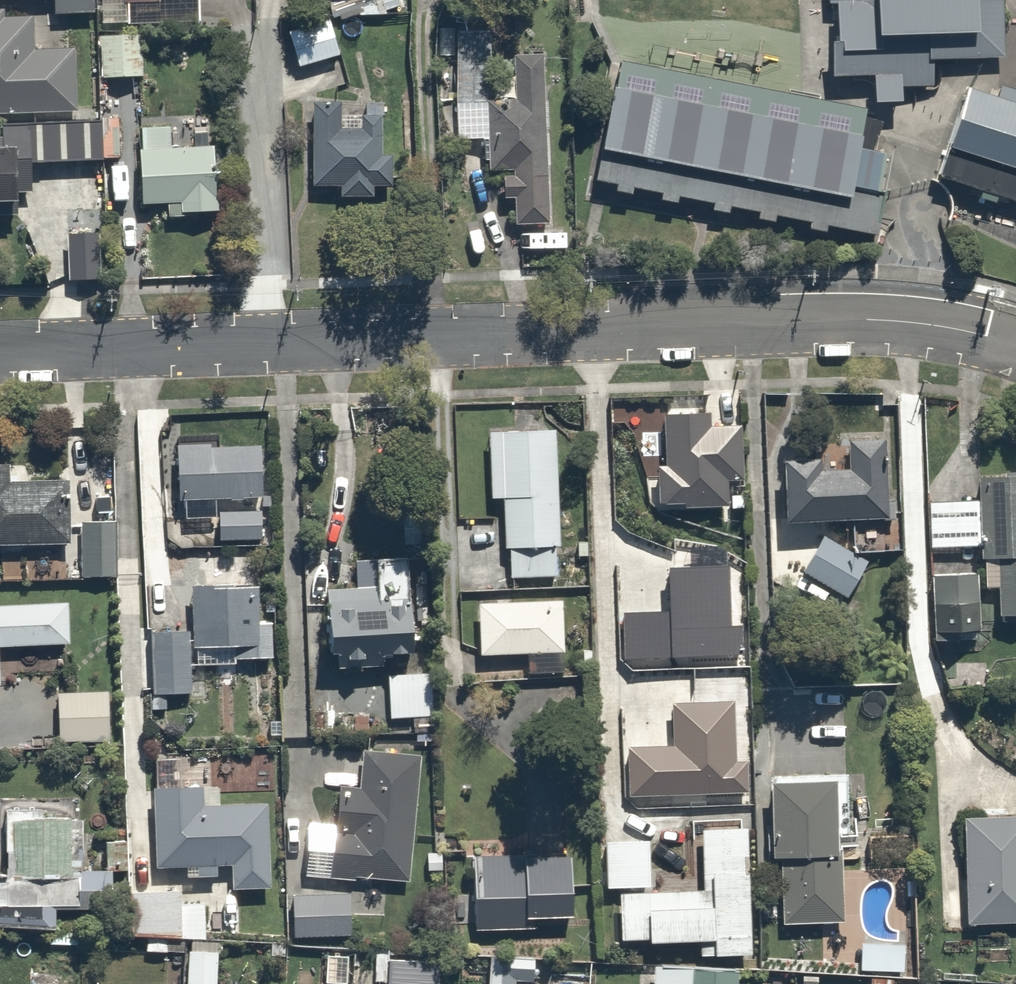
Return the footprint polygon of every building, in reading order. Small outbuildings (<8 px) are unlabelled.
[(55,14),(95,12),(95,0),(55,0),(55,14)] [(825,2),(832,2),(833,40),(827,40),(828,75),(870,74),(870,100),(898,99),(897,86),(931,84),(930,58),(1002,56),(1001,0),(825,0),(825,2)] [(0,9),(0,113),(78,111),(75,48),(35,49),(34,16),(5,17),(4,9),(0,9)] [(331,19),(290,32),(300,66),(342,54),(331,19)] [(491,24),(447,24),(447,132),(483,132),(485,194),(508,194),(509,222),(550,221),(546,52),(508,53),(509,89),(491,90),(491,24)] [(142,33),(102,33),(103,77),(142,77),(142,33)] [(863,115),(864,108),(618,60),(613,86),(610,86),(596,147),(598,148),(592,178),(613,183),(611,190),(628,193),(630,186),(658,192),(657,198),(674,202),(675,195),(711,202),(709,209),(726,212),(727,205),(756,210),(754,218),(771,221),(773,214),(808,221),(806,228),(823,231),(825,224),(877,234),(885,191),(877,189),(885,153),(870,150),(880,121),(863,115)] [(998,84),(995,96),(963,86),(943,145),(945,146),(935,174),(973,187),(970,194),(978,197),(976,201),(982,203),(984,199),(994,203),(997,195),(1015,201),(1015,89),(998,84)] [(342,102),(314,102),(313,186),(342,186),(341,197),(375,197),(375,186),(394,187),(393,155),(382,155),(383,115),(363,115),(363,130),(341,129),(342,102)] [(101,120),(3,124),(19,139),(20,155),(49,158),(104,159),(101,120)] [(170,126),(142,127),(143,149),(140,150),(143,203),(169,203),(169,216),(192,216),(192,211),(219,211),(215,146),(172,149),(170,126)] [(0,136),(0,217),(19,217),(19,193),(34,193),(33,158),(18,158),(17,147),(3,147),(2,136),(0,136)] [(659,465),(660,504),(687,503),(687,508),(730,506),(730,481),(744,480),(742,426),(710,427),(710,414),(665,415),(667,465),(659,465)] [(543,420),(480,426),(486,489),(496,488),(503,571),(557,566),(543,420)] [(815,453),(778,455),(780,511),(882,506),(878,429),(848,430),(850,460),(815,461),(815,453)] [(211,443),(178,445),(180,501),(263,497),(261,447),(211,450),(211,443)] [(0,464),(0,545),(71,544),(69,480),(10,482),(10,463),(0,464)] [(973,474),(974,499),(929,499),(929,543),(977,543),(978,582),(991,582),(992,608),(1015,607),(1015,473),(973,474)] [(261,511),(219,512),(220,541),(262,539),(261,511)] [(116,521),(82,523),(82,578),(116,577),(116,521)] [(869,558),(817,526),(796,561),(848,592),(869,558)] [(371,552),(371,587),(317,587),(317,665),(418,666),(419,587),(397,587),(397,552),(371,552)] [(624,612),(625,658),(743,656),(742,626),(732,626),(731,567),(670,568),(671,611),(624,612)] [(975,569),(928,567),(925,629),(972,632),(975,569)] [(259,589),(194,587),(196,647),(236,647),(237,658),(273,659),(272,624),(260,624),(259,589)] [(558,593),(468,597),(470,650),(561,646),(558,593)] [(69,602),(0,606),(0,646),(70,644),(69,602)] [(191,633),(153,633),(154,694),(193,694),(191,633)] [(108,692),(59,695),(61,742),(110,739),(108,692)] [(736,763),(735,702),(675,703),(676,749),(628,750),(629,797),(748,795),(748,763),(736,763)] [(410,881),(422,756),(364,751),(361,788),(342,786),(338,825),(310,823),(305,877),(356,882),(357,876),(410,881)] [(822,770),(761,774),(769,917),(830,913),(822,770)] [(194,780),(148,779),(147,861),(223,862),(223,882),(259,883),(260,807),(193,807),(194,780)] [(82,898),(84,799),(0,797),(0,896),(82,898)] [(966,818),(968,925),(1015,923),(1015,816),(966,818)] [(754,955),(749,825),(700,826),(702,892),(623,895),(625,940),(651,939),(652,946),(715,943),(716,956),(754,955)] [(561,849),(470,855),(476,926),(566,919),(561,849)] [(201,886),(124,881),(121,926),(198,931),(201,886)] [(349,894),(294,896),(296,937),(352,935),(349,894)] [(900,938),(856,937),(856,967),(899,968),(900,938)] [(190,942),(187,983),(218,983),(220,942),(190,942)] [(517,981),(534,982),(535,960),(491,957),(490,983),(516,983),(517,981)] [(391,961),(390,983),(440,983),(441,964),(391,961)] [(695,969),(694,983),(738,983),(738,971),(695,969)]
